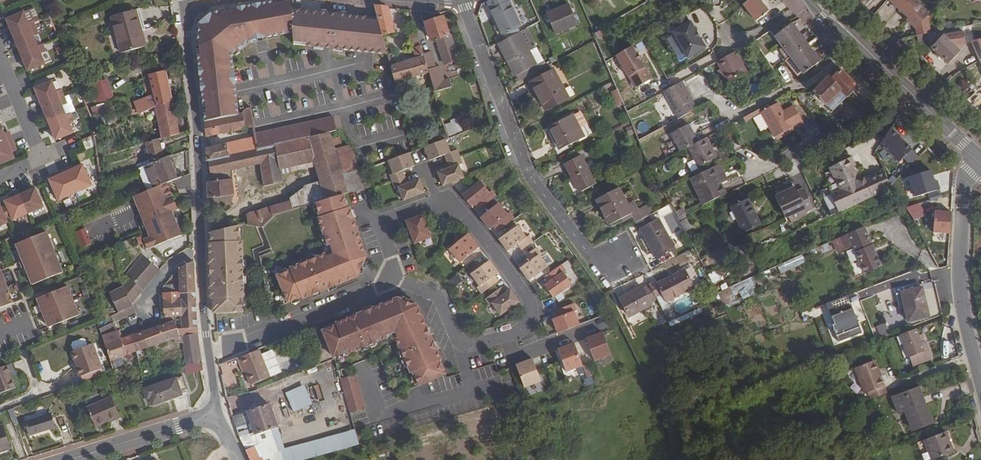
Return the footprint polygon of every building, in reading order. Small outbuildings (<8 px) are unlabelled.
[(293,34),(291,11),(291,0),(289,0),(218,11),(210,14),(199,23),(196,47),(204,121),(239,115),(232,55),(248,41),(293,34)] [(486,2),(502,35),(521,26),(509,0),(490,0),(486,2)] [(755,21),(769,10),(760,0),(748,0),(742,4),(755,21)] [(888,0),(908,19),(907,21),(917,29),(918,37),(930,34),(928,17),(929,15),(920,7),(922,4),(917,0),(889,0),(888,0)] [(568,3),(545,13),(555,35),(578,25),(568,3)] [(387,7),(374,6),(377,19),(382,35),(394,32),(387,7)] [(125,52),(146,46),(136,10),(111,17),(118,43),(123,42),(125,52)] [(300,12),(291,11),(293,34),(294,46),(307,47),(307,44),(313,40),(299,17),(300,12)] [(310,13),(300,12),(299,17),(313,40),(307,44),(307,47),(330,49),(310,16),(310,13)] [(23,13),(5,20),(8,25),(13,37),(30,30),(35,28),(32,20),(27,22),(23,13)] [(382,35),(377,19),(310,13),(310,16),(330,49),(387,55),(382,35)] [(443,17),(424,22),(430,40),(435,38),(444,64),(455,61),(459,60),(450,35),(449,35),(447,26),(454,24),(451,15),(443,17)] [(677,31),(673,33),(688,59),(706,48),(700,39),(697,32),(691,23),(690,23),(685,16),(672,23),(677,31)] [(791,23),(773,37),(782,48),(788,56),(789,57),(796,66),(796,67),(801,73),(803,75),(821,61),(808,44),(807,43),(791,23)] [(604,28),(594,34),(597,39),(607,34),(604,28)] [(526,29),(498,44),(515,76),(518,81),(540,70),(530,51),(536,47),(526,29)] [(30,30),(13,37),(20,54),(42,45),(39,38),(34,40),(30,30)] [(948,64),(960,52),(954,46),(966,45),(964,32),(942,35),(930,47),(948,64)] [(416,33),(404,36),(407,43),(410,42),(411,48),(420,46),(416,33)] [(980,60),(980,39),(972,42),(980,61),(980,60)] [(557,42),(560,52),(567,49),(564,40),(557,42)] [(762,40),(755,45),(759,51),(765,60),(773,54),(762,40)] [(42,45),(20,54),(25,66),(27,72),(44,64),(40,54),(45,52),(42,45)] [(390,66),(395,84),(429,73),(423,56),(423,54),(420,46),(411,48),(415,58),(390,66)] [(632,46),(616,56),(634,88),(651,79),(640,60),(641,60),(637,53),(636,54),(632,46)] [(782,48),(778,50),(785,59),(788,56),(782,48)] [(736,51),(717,62),(728,82),(747,71),(736,51)] [(431,52),(423,54),(423,56),(429,73),(434,92),(452,87),(449,79),(444,80),(439,66),(436,67),(431,52)] [(800,72),(796,67),(792,70),(796,75),(800,72)] [(553,70),(530,82),(546,111),(569,99),(568,98),(564,89),(553,70)] [(813,92),(826,105),(832,112),(847,96),(846,95),(856,85),(841,70),(830,79),(828,77),(813,92)] [(155,105),(173,101),(169,86),(173,85),(172,79),(168,80),(165,71),(148,75),(154,99),(137,106),(138,111),(134,112),(135,115),(155,106),(155,105)] [(57,80),(34,89),(36,94),(41,106),(58,99),(54,89),(59,87),(57,80)] [(112,102),(114,101),(106,80),(89,86),(96,106),(112,102)] [(682,81),(664,92),(674,110),(678,118),(696,109),(691,101),(693,100),(682,81)] [(570,86),(564,89),(568,98),(574,95),(570,86)] [(610,92),(616,107),(623,104),(616,90),(610,92)] [(58,99),(41,106),(48,123),(71,114),(68,107),(63,109),(58,99)] [(776,100),(759,109),(760,112),(777,103),(776,100)] [(162,139),(179,134),(173,101),(155,105),(155,106),(162,139)] [(94,115),(115,110),(112,102),(96,106),(90,108),(94,115)] [(783,112),(777,103),(760,112),(766,122),(756,128),(764,143),(775,137),(792,127),(783,112)] [(794,106),(783,112),(792,127),(802,121),(794,106)] [(243,115),(204,121),(206,137),(254,127),(251,109),(244,110),(242,113),(243,115)] [(71,114),(48,123),(55,141),(73,133),(68,123),(74,121),(71,114)] [(573,115),(547,127),(559,150),(584,137),(573,115)] [(333,118),(255,135),(255,137),(257,150),(276,146),(276,145),(307,138),(329,133),(330,133),(335,132),(333,118)] [(458,119),(451,121),(456,134),(463,131),(458,119)] [(802,121),(792,127),(793,130),(804,124),(802,121)] [(689,124),(671,134),(680,152),(687,148),(698,142),(689,124)] [(792,127),(764,143),(766,146),(793,130),(792,127)] [(890,128),(879,143),(898,162),(911,149),(890,128)] [(0,129),(0,147),(13,142),(10,135),(5,137),(4,135),(1,129),(0,129)] [(446,131),(437,134),(440,142),(445,140),(449,138),(446,131)] [(329,133),(307,138),(315,163),(320,182),(326,200),(343,195),(362,189),(358,170),(356,160),(354,156),(348,146),(342,148),(339,137),(332,139),(330,133),(329,133)] [(207,149),(206,149),(206,161),(208,160),(257,150),(255,137),(226,144),(207,149)] [(307,138),(276,145),(276,146),(280,170),(315,163),(307,138)] [(698,142),(687,148),(698,167),(717,157),(706,138),(698,142)] [(145,166),(164,158),(162,150),(160,143),(159,140),(159,139),(145,143),(149,160),(142,163),(143,167),(145,166)] [(444,155),(447,161),(459,156),(457,150),(450,152),(445,140),(440,142),(424,147),(429,160),(433,159),(444,155)] [(0,147),(0,165),(14,159),(12,153),(11,150),(15,148),(13,142),(0,147)] [(257,150),(208,160),(211,182),(207,182),(207,206),(228,204),(228,196),(233,195),(234,195),(232,171),(260,164),(263,186),(283,182),(280,170),(276,146),(257,150)] [(467,165),(487,158),(483,147),(463,155),(467,165)] [(414,166),(409,153),(388,161),(393,174),(390,175),(392,182),(405,177),(402,170),(414,166)] [(581,155),(564,164),(579,193),(596,184),(581,155)] [(166,183),(179,178),(170,156),(168,157),(164,158),(145,166),(154,188),(166,183)] [(449,168),(438,172),(443,186),(451,183),(463,178),(459,165),(462,164),(459,156),(447,161),(449,168)] [(852,157),(829,168),(839,190),(857,181),(860,180),(853,167),(856,166),(852,157)] [(690,171),(697,168),(693,159),(686,162),(690,171)] [(720,164),(713,167),(721,182),(727,179),(720,164)] [(71,167),(65,170),(75,194),(92,186),(83,165),(77,168),(72,170),(71,167)] [(145,166),(143,167),(138,169),(147,191),(154,188),(145,166)] [(713,167),(689,179),(702,205),(726,194),(713,167)] [(915,196),(940,189),(937,180),(934,181),(931,169),(910,175),(915,196)] [(55,178),(49,181),(58,201),(75,194),(65,170),(58,173),(59,176),(55,178)] [(860,180),(857,181),(839,190),(830,194),(839,212),(871,197),(890,188),(881,170),(874,174),(875,177),(869,180),(869,181),(865,183),(863,179),(860,180)] [(424,193),(419,180),(407,184),(405,177),(392,182),(395,188),(398,187),(403,200),(424,193)] [(480,181),(462,196),(471,207),(481,199),(486,205),(496,196),(491,191),(489,192),(480,181)] [(304,188),(291,198),(291,201),(294,209),(326,200),(320,182),(304,187),(304,188)] [(177,210),(166,183),(154,188),(147,191),(133,197),(150,237),(143,240),(147,249),(181,237),(171,213),(177,210)] [(24,188),(18,191),(28,214),(43,208),(35,189),(29,192),(27,193),(24,188)] [(618,188),(596,199),(609,225),(631,213),(632,213),(627,204),(618,188)] [(790,189),(774,197),(784,218),(803,209),(804,212),(811,208),(802,189),(795,192),(792,194),(790,189)] [(18,191),(12,194),(14,199),(11,200),(5,203),(13,221),(28,214),(18,191)] [(262,229),(270,247),(354,222),(349,207),(347,208),(343,195),(326,200),(294,209),(275,214),(262,228),(262,229)] [(749,198),(729,207),(742,233),(761,224),(749,198)] [(248,213),(246,215),(247,222),(248,225),(262,228),(275,214),(294,209),(291,201),(248,213)] [(634,201),(627,204),(632,213),(639,210),(638,209),(634,201)] [(498,203),(480,218),(489,229),(499,221),(504,227),(514,218),(509,213),(507,214),(498,203)] [(908,213),(921,209),(916,203),(903,206),(908,213)] [(632,213),(631,213),(632,215),(644,210),(647,216),(648,216),(653,213),(648,204),(638,209),(639,210),(632,213)] [(655,210),(658,218),(662,216),(669,234),(681,230),(671,204),(655,210)] [(683,209),(675,213),(678,217),(685,214),(683,209)] [(925,215),(921,209),(908,213),(911,218),(925,215)] [(644,210),(632,215),(636,222),(647,216),(644,210)] [(933,232),(949,233),(951,212),(934,211),(933,232)] [(685,214),(678,217),(685,231),(693,228),(685,214)] [(422,215),(405,221),(414,244),(431,237),(422,215)] [(647,216),(636,222),(656,259),(675,249),(658,218),(651,222),(648,216),(647,216)] [(259,253),(268,300),(364,260),(366,257),(354,222),(270,247),(270,248),(259,253)] [(238,240),(238,225),(229,227),(210,231),(210,242),(208,242),(209,249),(230,246),(241,247),(240,240),(238,240)] [(516,225),(498,239),(507,251),(517,243),(521,249),(522,250),(533,242),(532,241),(527,235),(525,237),(516,225)] [(864,226),(832,241),(837,252),(852,246),(865,274),(882,266),(864,226)] [(693,228),(685,231),(684,232),(694,248),(698,255),(703,252),(693,234),(695,233),(693,228)] [(77,232),(83,248),(92,244),(86,229),(77,232)] [(27,268),(33,284),(63,272),(47,232),(17,244),(24,260),(20,262),(23,270),(27,268)] [(460,263),(479,248),(467,234),(449,249),(460,263)] [(230,246),(209,249),(210,280),(211,297),(212,297),(213,312),(216,312),(217,312),(242,311),(242,296),(244,296),(241,247),(230,246)] [(520,269),(528,280),(547,267),(538,255),(541,254),(536,248),(526,256),(530,262),(520,269)] [(802,255),(777,265),(780,273),(806,263),(802,255)] [(124,289),(131,303),(160,270),(143,256),(126,276),(130,279),(123,286),(124,289)] [(302,299),(357,277),(364,260),(268,300),(271,309),(301,297),(302,299)] [(179,294),(195,293),(194,262),(193,261),(178,269),(171,278),(174,281),(178,275),(179,286),(175,286),(175,285),(163,286),(162,294),(175,292),(179,292),(179,294)] [(494,276),(498,273),(490,261),(489,261),(471,274),(480,286),(477,288),(481,294),(492,286),(488,280),(494,276)] [(544,285),(552,297),(571,284),(563,272),(565,271),(561,265),(550,273),(554,278),(548,283),(544,285)] [(658,284),(656,281),(649,285),(656,298),(662,295),(665,301),(693,287),(684,270),(658,284)] [(13,303),(0,271),(0,308),(13,303)] [(550,273),(544,277),(548,283),(554,278),(550,273)] [(498,281),(494,276),(488,280),(492,286),(498,281)] [(750,276),(717,287),(724,306),(757,294),(750,276)] [(641,286),(619,298),(629,317),(651,305),(650,303),(656,300),(656,299),(656,298),(649,285),(643,288),(641,286)] [(131,303),(124,289),(123,286),(109,293),(118,313),(125,310),(132,306),(131,304),(131,303)] [(48,328),(78,316),(67,287),(37,299),(48,328)] [(506,293),(502,287),(496,291),(500,297),(506,293)] [(922,287),(900,292),(907,322),(929,317),(922,287)] [(491,303),(499,315),(519,302),(510,290),(506,293),(500,297),(496,291),(485,298),(489,305),(491,303)] [(180,317),(181,317),(181,299),(179,299),(175,300),(175,292),(162,294),(163,301),(165,318),(173,318),(180,317)] [(717,292),(709,296),(712,302),(720,299),(717,293),(717,292)] [(198,333),(197,328),(195,293),(179,294),(179,299),(181,299),(181,317),(180,317),(181,329),(177,329),(179,337),(182,336),(198,333)] [(831,325),(837,342),(861,333),(852,308),(848,310),(843,297),(825,303),(833,324),(831,325)] [(336,325),(319,332),(322,339),(324,344),(327,350),(316,355),(321,366),(334,359),(338,372),(377,354),(395,395),(444,373),(439,361),(441,360),(417,306),(397,298),(363,312),(335,323),(336,325)] [(552,320),(557,333),(579,325),(574,311),(576,310),(573,304),(561,309),(563,315),(557,318),(552,320)] [(135,311),(132,306),(125,310),(127,316),(136,312),(135,311)] [(554,311),(557,318),(563,315),(561,309),(554,311)] [(117,321),(127,316),(125,310),(118,313),(111,317),(114,322),(117,321)] [(179,338),(179,337),(177,329),(174,320),(140,332),(146,348),(179,338)] [(102,336),(117,331),(114,322),(99,329),(102,336)] [(886,323),(876,326),(879,338),(889,335),(886,323)] [(924,349),(916,328),(899,335),(911,365),(930,357),(926,348),(924,349)] [(110,361),(125,355),(120,339),(117,331),(102,336),(110,361)] [(137,352),(146,348),(140,332),(132,335),(137,352)] [(611,355),(602,332),(586,338),(594,361),(611,355)] [(187,367),(201,363),(198,333),(182,336),(187,367)] [(125,355),(137,352),(132,335),(124,338),(120,339),(125,355)] [(72,345),(74,351),(87,346),(85,340),(82,339),(73,342),(72,345)] [(322,339),(313,343),(315,348),(324,344),(322,339)] [(582,365),(574,343),(557,349),(566,372),(582,365)] [(74,351),(71,352),(76,367),(75,368),(79,377),(81,376),(100,369),(102,368),(93,344),(87,346),(74,351)] [(269,377),(258,350),(237,358),(241,367),(243,366),(245,371),(250,385),(269,377)] [(541,381),(532,359),(515,365),(524,387),(541,381)] [(875,360),(873,361),(879,377),(881,376),(875,360)] [(873,361),(853,368),(864,395),(867,393),(870,400),(887,393),(884,385),(882,386),(879,377),(873,361)] [(200,371),(203,371),(201,363),(187,367),(186,367),(187,375),(200,371)] [(485,379),(498,375),(495,364),(482,367),(485,379)] [(0,368),(0,394),(15,388),(12,379),(11,379),(9,374),(10,374),(7,365),(0,368)] [(581,367),(566,372),(568,379),(584,374),(581,367)] [(100,369),(81,376),(83,380),(102,373),(100,369)] [(355,375),(340,380),(350,414),(365,410),(355,375)] [(181,395),(181,394),(188,392),(183,376),(176,379),(143,390),(146,399),(150,398),(152,405),(181,395)] [(292,412),(312,404),(304,385),(284,393),(292,412)] [(908,386),(892,393),(893,397),(910,391),(908,386)] [(893,397),(892,397),(898,413),(905,411),(912,430),(932,423),(918,387),(910,391),(893,397)] [(95,427),(119,416),(111,397),(87,408),(95,427)] [(270,405),(232,417),(239,439),(243,450),(258,444),(254,434),(278,427),(270,405)] [(28,436),(55,427),(51,414),(24,422),(28,436)] [(9,449),(3,426),(0,427),(0,452),(9,449)] [(278,427),(254,434),(258,444),(243,450),(248,459),(302,459),(359,444),(355,430),(284,450),(278,427)] [(923,440),(931,459),(932,459),(953,452),(946,431),(923,440)]
